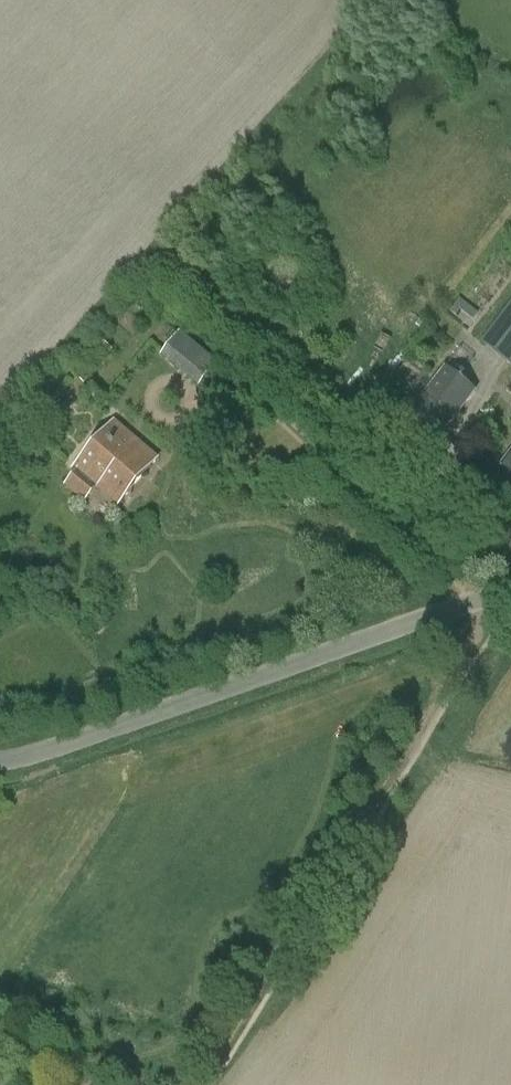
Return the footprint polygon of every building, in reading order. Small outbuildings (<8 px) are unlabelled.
[(482,342),(510,365),(510,304),(482,342)] [(161,355),(199,387),(218,363),(180,332),(161,355)] [(429,419),(415,437),(430,450),(479,388),(449,364),(415,408),(429,419)] [(409,417),(405,422),(412,428),(416,422),(409,417)] [(160,459),(115,420),(72,470),(96,490),(97,489),(118,507),(160,459)]
